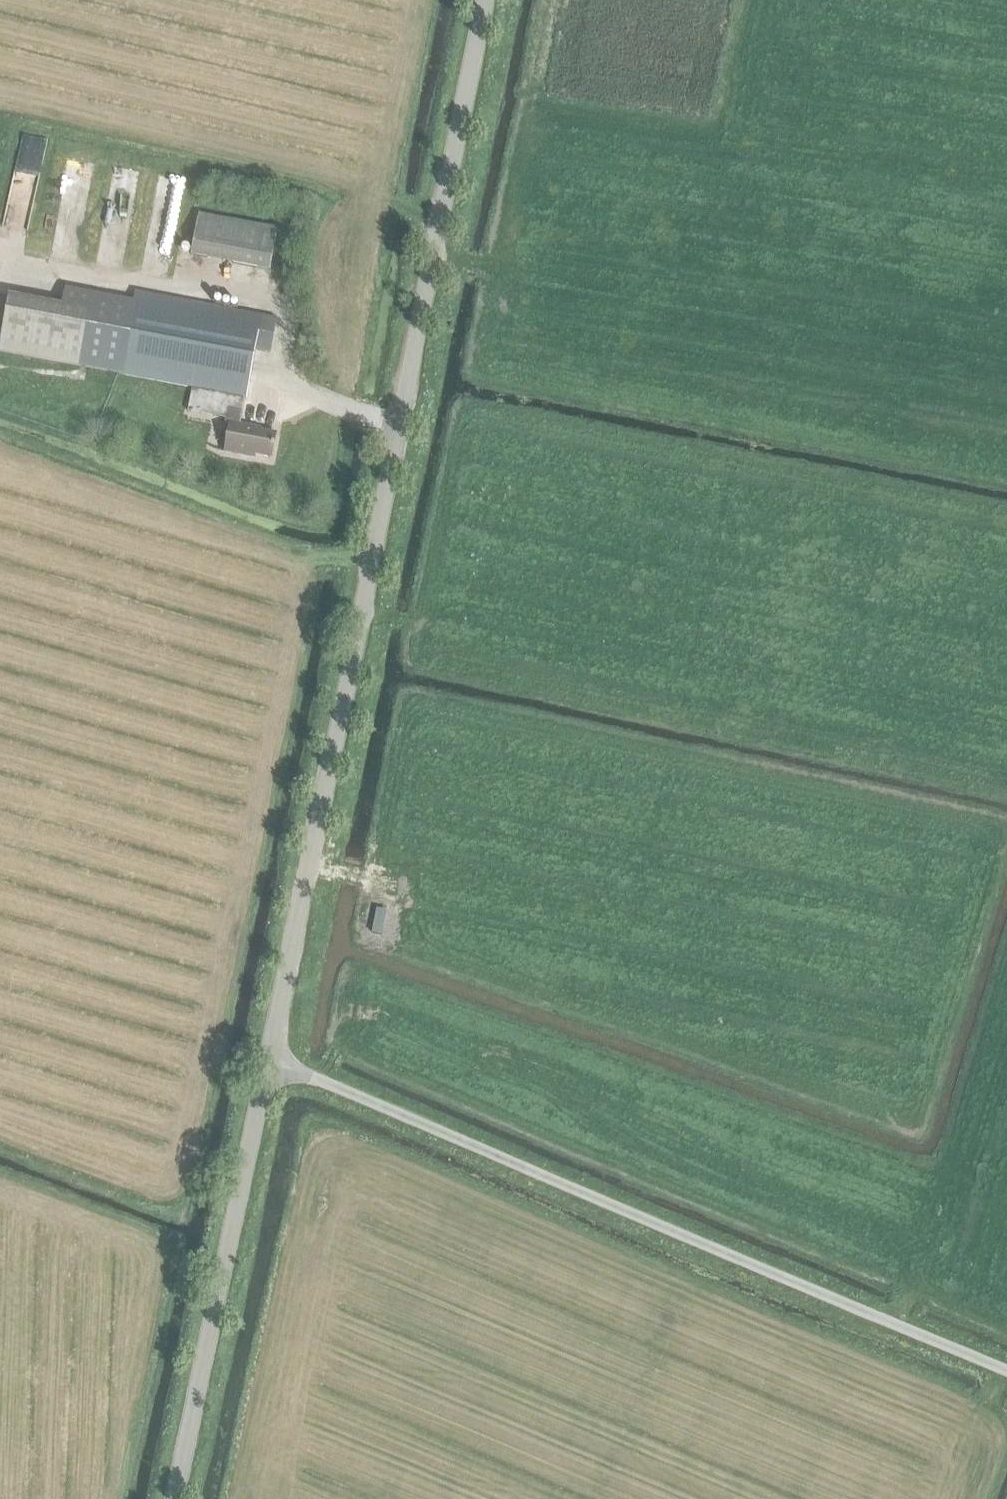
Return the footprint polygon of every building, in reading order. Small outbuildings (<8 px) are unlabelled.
[(10,226),(32,230),(48,137),(25,133),(17,184),(32,187),(28,209),(14,206),(10,226)] [(190,256),(270,271),(277,230),(198,216),(190,256)] [(225,424),(230,425),(224,453),(254,459),(255,456),(271,459),(275,435),(259,432),(260,429),(240,425),(245,398),(254,350),(270,353),(276,320),(135,293),(134,303),(65,290),(62,307),(8,297),(0,341),(0,352),(81,367),(120,374),(120,375),(192,388),(187,412),(225,419),(225,424)]
